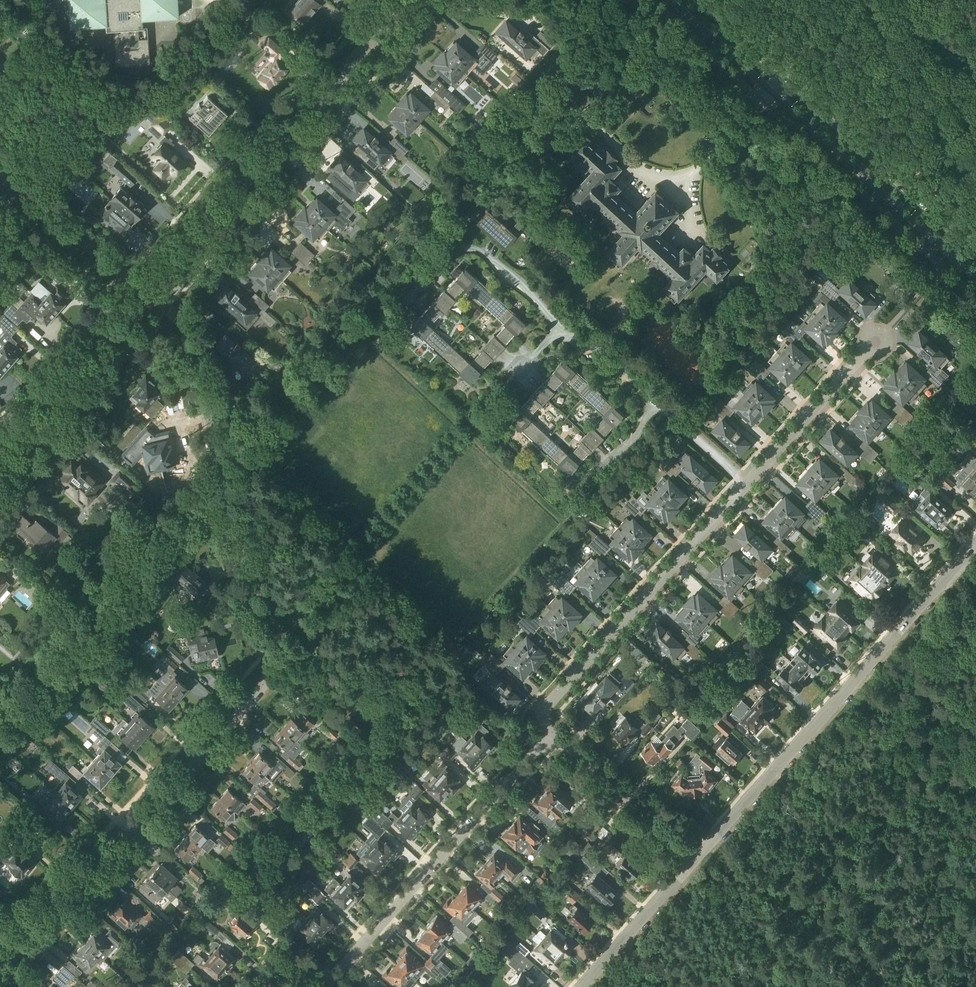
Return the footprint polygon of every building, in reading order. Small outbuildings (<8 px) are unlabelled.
[(66,13),(69,13),(70,27),(106,25),(107,30),(114,29),(116,66),(150,63),(148,26),(143,26),(143,19),(179,16),(178,0),(65,0),(66,13)] [(244,19),(253,9),(242,0),(239,0),(232,9),(244,19)] [(319,0),(299,0),(291,9),(304,22),(320,4),(317,2),(319,0)] [(13,33),(26,20),(20,16),(8,27),(13,33)] [(497,31),(530,61),(539,52),(543,55),(549,48),(537,38),(530,32),(525,38),(522,36),(524,34),(520,30),(518,32),(509,24),(506,21),(497,31)] [(263,73),(258,79),(269,88),(274,82),(275,83),(288,68),(278,59),(285,51),(269,36),(261,45),(275,57),(272,61),(271,61),(268,64),(268,65),(262,72),(263,73)] [(443,53),(467,74),(477,63),(484,69),(497,55),(485,44),(473,58),(456,43),(453,47),(451,45),(443,53)] [(208,54),(205,51),(200,57),(203,60),(208,54)] [(460,82),(467,74),(443,53),(435,62),(437,64),(435,67),(452,82),(456,78),(460,82)] [(0,63),(0,77),(2,78),(9,71),(3,63),(2,64),(0,63)] [(211,74),(221,83),(225,78),(216,69),(211,74)] [(525,83),(519,78),(515,83),(521,88),(525,83)] [(221,100),(226,94),(216,85),(211,91),(221,100)] [(592,97),(580,86),(572,96),(574,98),(570,102),(579,110),(579,111),(593,97),(592,96),(592,97)] [(437,93),(449,104),(453,99),(441,88),(437,93)] [(445,108),(449,104),(437,93),(433,97),(445,108)] [(398,104),(417,121),(424,114),(424,113),(428,109),(411,94),(408,97),(406,95),(398,104)] [(200,104),(199,103),(197,106),(198,107),(195,110),(201,116),(195,123),(209,134),(227,113),(208,96),(200,104)] [(544,107),(559,122),(563,118),(552,107),(557,102),(553,98),(544,107)] [(662,108),(667,114),(674,108),(669,102),(662,108)] [(143,114),(151,121),(158,115),(144,103),(137,111),(141,115),(143,114)] [(411,129),(417,121),(398,104),(391,112),(393,114),(389,118),(407,133),(410,129),(411,129)] [(545,111),(541,115),(546,121),(551,116),(545,111)] [(152,125),(163,135),(171,126),(160,116),(152,125)] [(394,157),(377,141),(378,139),(374,135),(373,138),(363,129),(355,139),(359,143),(361,145),(355,151),(358,153),(357,154),(374,170),(381,162),(385,166),(393,157),(394,157)] [(618,158),(590,132),(586,136),(585,135),(571,150),(577,155),(574,158),(587,170),(589,167),(594,171),(594,172),(587,180),(586,179),(574,193),(567,201),(580,213),(591,201),(595,205),(596,203),(608,214),(607,216),(611,219),(612,218),(624,229),(622,230),(626,234),(624,236),(623,235),(623,236),(621,236),(619,239),(619,240),(618,241),(617,241),(615,243),(615,245),(614,245),(615,246),(608,253),(621,265),(628,258),(629,259),(629,258),(631,258),(633,256),(633,254),(635,254),(637,251),(637,250),(637,249),(639,246),(643,249),(644,248),(656,259),(655,260),(659,264),(660,263),(672,274),(671,275),(674,278),(663,290),(676,302),(707,269),(719,281),(723,276),(722,275),(733,264),(715,248),(711,252),(705,246),(696,255),(692,251),(690,253),(685,248),(680,253),(658,233),(665,226),(668,225),(671,221),(672,218),(678,212),(673,207),(675,206),(673,204),(672,206),(664,198),(665,197),(663,195),(662,197),(657,193),(651,199),(649,200),(645,204),(644,207),(637,214),(616,194),(621,188),(615,183),(616,182),(613,178),(621,169),(614,162),(618,158)] [(174,176),(175,175),(186,163),(170,149),(174,144),(165,137),(160,143),(162,145),(151,157),(154,159),(154,160),(158,164),(154,169),(164,178),(170,172),(174,176)] [(93,138),(90,142),(96,146),(99,142),(93,138)] [(396,139),(392,144),(403,154),(407,150),(396,139)] [(562,142),(554,151),(564,159),(572,150),(562,142)] [(407,158),(403,154),(392,144),(388,148),(403,162),(407,158)] [(348,165),(339,157),(330,167),(335,171),(335,170),(361,194),(369,184),(370,185),(370,184),(352,168),(354,166),(350,163),(348,165)] [(520,163),(516,160),(510,166),(514,170),(520,163)] [(129,187),(135,180),(121,168),(115,175),(126,185),(129,187)] [(74,169),(70,174),(76,178),(80,174),(74,169)] [(375,186),(379,182),(367,171),(363,175),(375,186)] [(127,189),(129,187),(126,185),(123,188),(122,188),(112,199),(135,219),(136,219),(137,217),(138,218),(144,211),(143,210),(145,208),(144,207),(145,205),(140,200),(138,202),(131,195),(132,194),(127,189)] [(119,231),(123,234),(126,231),(127,232),(131,227),(129,226),(135,219),(112,199),(102,211),(110,218),(107,221),(115,227),(114,228),(119,231)] [(332,212),(317,199),(313,203),(311,201),(304,209),(328,230),(334,224),(342,231),(351,221),(348,218),(336,207),(332,212)] [(336,207),(348,218),(355,209),(345,200),(341,204),(340,203),(336,207)] [(504,246),(513,236),(504,228),(506,226),(502,223),(506,219),(493,207),(479,223),(500,242),(504,246)] [(321,238),(328,230),(304,209),(296,218),(298,220),(296,223),(313,238),(316,234),(321,238)] [(80,217),(89,225),(93,220),(84,212),(80,217)] [(522,227),(517,223),(511,230),(516,234),(522,227)] [(298,249),(310,260),(314,255),(302,244),(298,249)] [(306,264),(310,260),(298,249),(294,253),(306,264)] [(259,260),(282,281),(289,273),(285,269),(289,265),(271,250),(269,253),(267,251),(259,260)] [(49,274),(58,283),(67,273),(51,259),(47,264),(53,270),(49,274)] [(276,289),(282,281),(259,260),(252,268),(254,270),(250,274),(267,289),(271,285),(276,289)] [(766,269),(756,262),(751,268),(760,276),(766,269)] [(887,269),(894,275),(899,270),(892,264),(887,269)] [(488,289),(465,268),(463,271),(463,270),(457,276),(458,277),(445,291),(444,290),(437,298),(448,308),(455,300),(454,299),(464,288),(485,307),(496,295),(489,289),(488,289)] [(714,281),(708,276),(704,281),(710,286),(714,281)] [(866,287),(862,291),(845,276),(837,286),(836,285),(836,286),(853,302),(852,304),(856,307),(857,305),(866,313),(875,303),(872,300),(876,296),(866,287)] [(824,286),(836,296),(840,292),(828,281),(824,286)] [(224,285),(215,295),(223,302),(219,306),(242,327),(246,323),(250,326),(260,315),(271,324),(273,322),(275,324),(277,322),(259,306),(254,312),(237,297),(239,295),(235,291),(233,293),(224,285)] [(832,301),(836,296),(824,286),(820,290),(832,301)] [(41,301),(56,314),(60,310),(59,309),(64,303),(62,302),(68,296),(57,287),(52,293),(50,291),(41,301)] [(813,300),(819,305),(813,312),(837,333),(844,325),(842,323),(845,319),(828,304),(831,301),(820,292),(813,300)] [(252,300),(259,306),(277,322),(277,321),(264,310),(268,306),(256,295),(252,300)] [(518,333),(524,326),(523,326),(525,323),(502,302),(503,302),(496,295),(485,307),(505,325),(494,337),(493,336),(487,343),(498,354),(505,346),(517,332),(518,333)] [(441,316),(448,308),(437,298),(430,305),(431,306),(419,319),(418,319),(412,326),(413,326),(410,329),(433,350),(432,350),(439,357),(450,345),(430,325),(440,315),(441,316)] [(6,315),(5,316),(14,324),(15,323),(17,325),(22,319),(24,320),(29,319),(30,318),(35,322),(39,317),(46,323),(51,318),(52,319),(56,314),(41,301),(41,302),(38,299),(29,309),(28,308),(23,308),(21,311),(17,308),(16,309),(11,305),(4,313),(6,315)] [(829,342),(837,333),(813,312),(809,308),(813,312),(806,319),(811,323),(807,328),(824,343),(827,340),(829,342)] [(13,363),(12,362),(17,356),(15,355),(21,349),(15,344),(16,342),(11,338),(11,334),(16,328),(15,326),(16,325),(14,324),(5,316),(3,314),(0,317),(0,325),(7,331),(3,335),(0,338),(0,359),(9,367),(13,363)] [(788,325),(800,336),(804,331),(792,320),(788,325)] [(796,340),(800,336),(788,325),(784,329),(796,340)] [(936,365),(931,371),(943,382),(949,375),(942,369),(950,360),(924,336),(920,332),(911,342),(920,350),(918,352),(922,356),(924,354),(930,360),(930,361),(932,362),(933,362),(936,365)] [(235,344),(226,336),(217,346),(221,350),(247,373),(256,364),(257,364),(239,348),(241,346),(237,342),(235,344)] [(491,361),(498,354),(487,343),(479,351),(480,352),(470,363),(450,345),(439,357),(446,363),(447,362),(470,384),(472,381),(473,382),(479,375),(478,374),(491,361)] [(773,347),(801,372),(808,364),(806,362),(810,359),(793,343),(789,347),(784,343),(778,351),(774,347),(773,347)] [(794,380),(801,372),(773,347),(777,351),(771,359),(775,363),(771,367),(788,382),(792,379),(794,380)] [(264,363),(266,361),(254,350),(250,355),(262,365),(264,363)] [(4,371),(5,372),(9,367),(0,359),(0,375),(4,371)] [(588,381),(565,360),(563,363),(563,362),(557,369),(545,383),(544,382),(537,390),(548,400),(555,392),(554,391),(564,380),(585,399),(596,387),(589,381),(588,381)] [(753,364),(764,375),(768,371),(757,360),(753,364)] [(895,373),(923,398),(919,394),(925,387),(921,383),(925,378),(908,363),(904,367),(902,365),(895,373)] [(760,379),(764,375),(753,364),(749,369),(760,379)] [(939,386),(943,382),(931,371),(927,375),(939,386)] [(923,398),(895,373),(887,382),(889,384),(886,387),(903,402),(907,398),(912,402),(918,394),(923,398)] [(141,386),(133,395),(140,401),(137,404),(136,403),(144,410),(158,394),(159,395),(160,394),(156,389),(158,387),(155,384),(154,385),(146,377),(140,384),(141,386)] [(746,395),(766,412),(774,403),(772,401),(774,398),(757,383),(750,390),(746,394),(746,395)] [(617,425),(623,418),(625,415),(602,394),(603,394),(596,387),(585,399),(605,417),(594,429),(593,427),(586,435),(598,446),(605,438),(617,424),(617,425)] [(541,408),(548,400),(537,390),(530,397),(531,398),(518,411),(512,417),(512,418),(510,420),(533,441),(532,442),(539,449),(550,437),(529,417),(540,406),(541,408)] [(766,412),(746,395),(739,402),(736,406),(753,422),(756,418),(758,420),(766,412)] [(717,404),(729,414),(733,410),(721,399),(717,404)] [(163,405),(158,401),(147,413),(152,417),(163,405)] [(860,411),(884,432),(880,428),(887,421),(890,416),(873,401),(871,404),(869,402),(860,411)] [(725,419),(729,414),(717,404),(713,408),(725,419)] [(897,409),(908,420),(912,415),(901,405),(897,409)] [(904,424),(908,420),(897,409),(893,413),(904,424)] [(884,432),(860,411),(853,419),(855,421),(852,425),(869,440),(873,436),(880,429),(884,432)] [(736,432),(723,420),(714,430),(736,449),(740,453),(749,443),(740,435),(742,433),(738,430),(736,432)] [(124,448),(136,434),(130,429),(120,440),(121,440),(118,443),(124,448)] [(840,438),(831,430),(822,440),(827,444),(848,463),(857,453),(844,442),(846,440),(842,436),(840,438)] [(585,436),(580,431),(573,439),(578,444),(579,442),(580,444),(570,455),(568,453),(550,437),(539,449),(546,455),(547,454),(570,475),(572,473),(573,473),(579,467),(578,466),(591,453),(598,446),(586,435),(585,436)] [(173,449),(169,432),(161,434),(158,438),(152,433),(149,437),(144,432),(122,456),(132,465),(143,453),(144,454),(148,471),(161,468),(161,470),(175,467),(171,449),(173,449)] [(975,455),(975,444),(965,434),(960,440),(975,455)] [(100,449),(104,445),(95,437),(91,441),(100,449)] [(862,447),(874,458),(878,453),(866,443),(862,447)] [(870,462),(874,458),(862,447),(858,451),(870,462)] [(970,451),(959,463),(970,473),(975,478),(975,457),(970,451)] [(712,475),(686,452),(678,461),(677,461),(694,477),(693,479),(697,483),(698,481),(708,489),(717,479),(712,475)] [(898,465),(911,476),(919,468),(906,456),(898,465)] [(665,461),(677,472),(681,468),(669,457),(665,461)] [(808,469),(836,495),(836,494),(832,490),(838,483),(834,479),(838,475),(821,459),(817,463),(815,461),(808,469)] [(78,467),(71,461),(62,470),(64,472),(60,476),(59,475),(54,481),(61,487),(60,488),(62,489),(68,494),(72,489),(80,496),(79,496),(81,498),(82,498),(87,502),(96,493),(95,492),(105,481),(96,473),(93,476),(80,464),(78,467)] [(673,477),(677,472),(665,461),(661,466),(673,477)] [(852,483),(856,478),(844,467),(840,472),(852,483)] [(835,495),(836,495),(808,469),(801,478),(803,479),(799,483),(816,499),(820,494),(820,495),(827,487),(835,495)] [(128,501),(137,491),(131,486),(133,484),(119,472),(111,481),(120,489),(117,492),(128,501)] [(975,493),(975,478),(970,473),(965,478),(962,476),(959,480),(975,494),(975,493)] [(947,493),(955,484),(946,476),(938,485),(947,493)] [(654,488),(678,509),(685,501),(683,499),(686,495),(669,480),(666,484),(665,484),(659,491),(654,487),(654,488)] [(644,491),(637,499),(645,507),(648,503),(665,519),(668,516),(670,518),(678,509),(654,488),(648,494),(644,491)] [(860,501),(868,492),(864,488),(856,497),(860,501)] [(931,492),(926,488),(921,493),(922,494),(914,503),(918,507),(938,525),(944,517),(945,518),(948,518),(952,513),(952,510),(948,506),(947,506),(931,492)] [(629,501),(641,511),(645,507),(637,499),(633,496),(629,501)] [(880,502),(894,514),(899,508),(885,496),(880,502)] [(781,499),(774,508),(797,529),(807,518),(802,514),(803,513),(786,497),(783,501),(781,499)] [(637,516),(641,511),(629,501),(625,505),(637,516)] [(809,505),(821,516),(825,512),(813,501),(809,505)] [(817,521),(821,516),(809,505),(805,510),(817,521)] [(797,529),(774,508),(766,516),(768,517),(765,521),(782,537),(786,532),(790,536),(797,529)] [(34,526),(22,516),(14,525),(21,530),(17,535),(24,540),(27,536),(28,536),(32,539),(31,539),(44,550),(55,537),(61,542),(68,533),(56,523),(50,531),(38,522),(34,526)] [(861,525),(850,516),(845,522),(856,532),(861,525)] [(614,523),(642,548),(650,540),(647,538),(651,534),(634,519),(630,523),(626,519),(619,527),(615,523),(614,523)] [(921,546),(924,543),(924,541),(925,540),(902,520),(896,527),(898,529),(893,536),(898,540),(897,542),(905,549),(907,548),(913,553),(919,546),(921,546)] [(634,557),(642,548),(614,523),(618,527),(612,534),(616,538),(612,543),(630,558),(632,555),(634,557)] [(771,548),(750,529),(746,525),(737,535),(746,543),(744,545),(748,549),(750,547),(762,558),(771,548)] [(594,540),(606,551),(610,546),(598,536),(594,540)] [(787,554),(791,550),(779,539),(775,543),(787,554)] [(602,555),(606,551),(594,540),(590,544),(602,555)] [(166,579),(177,589),(181,585),(194,570),(193,570),(192,570),(186,565),(195,555),(187,548),(177,560),(179,562),(170,572),(171,573),(166,579)] [(865,565),(864,566),(884,584),(888,579),(889,581),(890,579),(896,574),(893,571),(895,568),(879,553),(876,556),(873,554),(871,556),(868,553),(863,559),(866,561),(864,563),(866,565),(865,565)] [(824,570),(830,564),(819,555),(813,560),(824,570)] [(728,558),(721,566),(743,586),(756,571),(753,568),(750,571),(733,556),(730,560),(728,558)] [(579,562),(607,587),(614,579),(612,577),(615,574),(598,558),(595,562),(590,558),(583,566),(579,562)] [(757,564),(769,574),(773,570),(761,559),(757,564)] [(599,595),(607,587),(579,562),(583,566),(576,574),(581,578),(577,582),(594,597),(597,594),(599,595)] [(765,579),(769,574),(757,564),(753,568),(756,571),(765,579)] [(744,587),(743,586),(721,566),(713,575),(715,577),(712,579),(729,595),(733,591),(737,595),(744,587)] [(882,586),(884,584),(864,566),(862,568),(861,567),(852,577),(855,579),(853,583),(869,597),(872,594),(873,596),(876,593),(877,595),(883,587),(882,586)] [(794,580),(800,586),(802,582),(801,581),(805,576),(807,577),(810,574),(804,569),(794,580)] [(181,585),(177,589),(186,597),(188,596),(191,593),(195,597),(196,596),(197,597),(209,584),(194,570),(181,585)] [(17,578),(27,587),(33,580),(23,571),(17,578)] [(7,589),(6,587),(10,583),(4,578),(4,577),(0,574),(0,597),(7,589)] [(144,584),(150,589),(159,579),(153,574),(144,584)] [(558,579),(570,590),(574,586),(562,575),(558,579)] [(566,594),(570,590),(558,579),(554,584),(566,594)] [(53,586),(49,591),(60,600),(64,595),(53,586)] [(696,597),(694,595),(686,604),(705,621),(710,625),(717,617),(712,613),(716,609),(699,594),(696,597)] [(543,601),(571,627),(579,618),(577,616),(580,613),(563,597),(559,602),(555,598),(548,605),(544,601),(543,601)] [(722,602),(734,613),(738,608),(726,597),(722,602)] [(849,626),(853,629),(860,622),(849,613),(852,610),(840,599),(838,602),(837,602),(830,609),(831,610),(827,614),(845,631),(849,626)] [(564,635),(571,627),(543,601),(543,602),(547,606),(534,621),(527,614),(523,619),(535,629),(542,621),(559,637),(562,633),(564,635)] [(730,617),(734,613),(722,602),(718,606),(730,617)] [(678,618),(694,633),(692,635),(697,640),(701,635),(700,634),(709,625),(710,625),(705,621),(686,604),(679,612),(681,614),(678,618)] [(179,620),(180,620),(185,624),(197,611),(191,606),(179,620)] [(825,640),(828,637),(838,646),(845,638),(842,635),(845,631),(827,614),(823,618),(816,626),(814,629),(825,640)] [(776,622),(787,632),(793,625),(782,615),(776,622)] [(811,627),(799,616),(793,622),(805,633),(811,627)] [(531,634),(535,629),(523,619),(519,623),(531,634)] [(653,637),(678,660),(687,651),(694,657),(700,650),(694,645),(688,640),(682,646),(670,635),(672,633),(668,629),(666,631),(657,623),(648,633),(653,637)] [(197,633),(186,635),(190,648),(197,647),(199,646),(201,657),(208,655),(209,658),(218,655),(217,650),(219,649),(217,641),(215,642),(214,636),(209,637),(207,630),(204,631),(203,628),(197,629),(197,633)] [(692,635),(688,640),(694,645),(698,641),(697,640),(692,635)] [(508,641),(536,666),(544,657),(542,655),(544,652),(527,637),(524,641),(519,637),(512,644),(508,641)] [(529,674),(536,666),(508,641),(512,645),(505,652),(510,656),(506,660),(523,676),(527,672),(529,674)] [(165,650),(180,663),(184,658),(169,645),(165,650)] [(810,652),(803,647),(796,655),(791,661),(807,676),(812,670),(815,672),(816,671),(819,670),(821,668),(822,665),(822,664),(817,659),(817,658),(810,652)] [(487,658),(499,669),(503,664),(491,653),(487,658)] [(717,665),(721,669),(730,659),(726,655),(717,665)] [(179,700),(184,694),(182,693),(187,688),(170,673),(173,671),(172,671),(177,666),(167,657),(162,663),(168,668),(157,680),(164,686),(179,700)] [(495,673),(499,669),(487,658),(483,662),(495,673)] [(753,666),(764,676),(770,669),(759,659),(753,666)] [(791,687),(796,693),(797,692),(800,691),(803,688),(803,685),(804,684),(801,682),(807,676),(791,661),(785,668),(785,667),(777,675),(784,681),(783,682),(790,688),(791,687)] [(8,679),(16,686),(26,675),(18,667),(8,679)] [(506,686),(489,670),(488,670),(489,671),(480,680),(506,703),(510,707),(519,698),(510,689),(512,687),(508,684),(506,686)] [(620,681),(611,672),(588,698),(587,698),(584,702),(593,712),(601,702),(603,704),(610,697),(617,703),(635,683),(626,675),(620,681)] [(754,682),(765,692),(770,686),(759,676),(754,682)] [(179,700),(164,686),(157,680),(149,688),(147,687),(144,691),(136,684),(131,690),(145,702),(152,694),(168,709),(173,704),(174,705),(179,700)] [(74,698),(80,691),(75,686),(69,693),(74,698)] [(122,696),(132,705),(136,700),(127,691),(122,696)] [(752,707),(766,721),(767,722),(768,721),(769,721),(771,722),(773,722),(774,720),(775,718),(774,716),(773,715),(777,710),(773,707),(774,706),(763,695),(752,707)] [(52,723),(57,717),(41,702),(35,708),(52,723)] [(133,718),(129,723),(144,736),(145,738),(150,732),(149,730),(153,726),(142,716),(147,710),(141,705),(131,716),(133,718)] [(756,732),(766,721),(752,707),(741,719),(751,727),(750,729),(750,731),(752,733),(754,733),(756,732)] [(494,711),(490,708),(486,713),(489,716),(489,717),(494,721),(492,722),(501,731),(508,724),(494,711)] [(733,728),(739,722),(728,712),(723,718),(733,728)] [(653,726),(648,722),(646,725),(638,718),(634,723),(633,722),(633,721),(630,718),(628,719),(627,718),(623,715),(618,721),(622,724),(615,731),(616,732),(615,733),(620,738),(621,736),(623,738),(622,740),(627,744),(628,743),(629,744),(637,735),(635,733),(639,729),(646,735),(653,727),(653,726)] [(106,734),(110,729),(95,716),(90,723),(96,728),(97,727),(106,734)] [(293,737),(295,739),(296,739),(299,743),(307,733),(306,732),(313,724),(303,716),(296,723),(290,718),(282,727),(293,737)] [(701,729),(688,718),(678,729),(674,725),(667,732),(669,734),(657,747),(652,743),(643,753),(654,763),(663,753),(664,755),(671,747),(674,745),(684,734),(685,733),(692,739),(701,729)] [(144,736),(129,723),(128,723),(123,719),(119,724),(118,723),(112,730),(116,734),(117,732),(134,747),(138,742),(140,744),(145,738),(144,736)] [(715,725),(726,736),(732,729),(721,719),(715,725)] [(321,728),(333,739),(338,734),(326,722),(321,728)] [(480,723),(468,737),(466,738),(484,754),(489,749),(487,747),(491,742),(487,739),(489,737),(486,734),(484,736),(481,734),(486,728),(480,723)] [(293,757),(303,746),(299,743),(296,739),(295,739),(293,737),(282,727),(273,737),(286,749),(281,755),(285,758),(286,757),(289,754),(293,757)] [(0,744),(0,745),(5,750),(15,739),(9,734),(0,744)] [(99,755),(94,760),(110,775),(120,763),(114,758),(121,750),(105,736),(97,744),(100,747),(96,752),(99,755)] [(729,764),(732,760),(734,762),(743,752),(737,747),(739,745),(729,736),(718,748),(719,749),(717,753),(729,764)] [(478,761),(484,754),(466,738),(457,749),(472,763),(476,759),(478,761)] [(442,750),(450,758),(454,753),(446,746),(442,750)] [(446,762),(450,758),(442,750),(437,755),(446,762)] [(279,766),(262,752),(260,754),(259,753),(251,763),(263,774),(268,778),(279,766)] [(695,776),(687,777),(689,793),(688,793),(688,794),(703,793),(703,791),(702,791),(700,776),(700,775),(701,774),(700,765),(706,757),(700,752),(691,763),(692,770),(695,773),(695,776)] [(300,763),(293,757),(289,754),(286,757),(285,758),(296,768),(299,770),(303,766),(300,763)] [(702,791),(703,791),(709,791),(717,780),(716,779),(715,778),(714,777),(714,776),(712,776),(707,772),(710,768),(711,769),(715,764),(706,757),(700,765),(701,774),(700,775),(700,776),(702,791)] [(679,758),(676,762),(681,767),(684,763),(679,758)] [(86,765),(80,771),(83,774),(84,772),(100,786),(110,775),(94,760),(88,767),(86,765)] [(387,775),(392,770),(392,769),(382,760),(378,764),(382,767),(381,769),(387,775)] [(436,776),(450,790),(452,792),(458,785),(457,785),(461,781),(450,771),(452,770),(442,762),(439,766),(439,769),(441,771),(436,776)] [(268,778),(263,774),(251,763),(243,772),(255,783),(248,791),(254,797),(255,796),(271,810),(276,804),(264,794),(266,792),(260,787),(268,778)] [(294,771),(284,763),(279,768),(289,777),(294,771)] [(73,765),(68,770),(78,779),(83,774),(80,771),(73,765)] [(413,789),(420,795),(424,790),(396,765),(392,769),(392,770),(413,789)] [(426,779),(422,783),(440,799),(443,794),(445,796),(450,790),(436,776),(430,771),(424,777),(426,779)] [(687,793),(688,793),(689,793),(687,777),(682,773),(672,785),(683,793),(687,793)] [(53,790),(71,806),(80,796),(62,780),(58,784),(53,790)] [(545,791),(542,794),(554,805),(555,805),(562,812),(564,813),(565,812),(565,807),(562,804),(561,800),(565,796),(561,793),(549,782),(543,789),(545,791)] [(71,806),(53,790),(51,788),(40,801),(45,806),(47,807),(44,811),(52,818),(55,814),(60,819),(70,807),(71,808),(72,807),(71,806)] [(238,814),(246,805),(228,789),(220,799),(232,809),(234,811),(238,814)] [(416,799),(420,795),(413,789),(407,796),(406,796),(405,796),(404,796),(403,797),(402,798),(401,799),(401,800),(401,801),(401,802),(402,803),(398,807),(403,812),(403,811),(421,827),(426,822),(424,820),(428,816),(412,801),(415,798),(416,799)] [(26,804),(31,798),(24,793),(20,798),(26,804)] [(304,811),(311,817),(326,800),(319,794),(304,811)] [(534,803),(541,810),(537,814),(551,827),(555,822),(555,819),(562,812),(555,805),(554,805),(542,794),(534,803)] [(253,798),(248,804),(257,812),(258,811),(260,813),(263,809),(261,807),(262,806),(253,798)] [(234,811),(232,809),(220,799),(212,808),(224,819),(225,818),(227,820),(235,820),(234,811)] [(333,814),(339,807),(333,802),(327,808),(333,814)] [(371,815),(374,818),(387,829),(393,822),(394,823),(409,837),(413,832),(415,834),(421,827),(403,811),(403,812),(398,817),(392,812),(387,817),(377,808),(371,815)] [(511,827),(539,851),(544,845),(539,840),(542,837),(532,829),(519,817),(511,827)] [(580,827),(585,832),(586,832),(587,833),(596,823),(589,817),(580,827)] [(372,829),(371,830),(374,833),(366,841),(370,846),(386,860),(389,856),(392,859),(398,853),(392,847),(394,845),(386,838),(384,840),(379,836),(382,833),(383,834),(387,829),(374,818),(368,825),(372,829)] [(305,829),(311,834),(319,826),(313,820),(305,829)] [(23,874),(25,874),(27,871),(27,870),(32,864),(32,861),(27,857),(29,855),(21,848),(23,846),(21,845),(31,834),(21,825),(10,838),(17,844),(3,859),(11,865),(9,867),(10,871),(15,876),(19,875),(21,874),(22,875),(23,874)] [(194,829),(188,836),(200,846),(205,851),(214,841),(196,826),(194,829)] [(223,832),(232,840),(237,834),(228,826),(223,832)] [(608,844),(616,851),(622,857),(614,866),(629,880),(640,868),(634,863),(636,861),(627,852),(626,853),(619,847),(612,839),(614,836),(603,826),(596,834),(607,844),(608,844)] [(502,836),(515,847),(521,852),(526,847),(535,856),(540,852),(539,851),(511,827),(502,836)] [(585,832),(580,838),(585,843),(590,836),(587,833),(586,832),(585,832)] [(216,840),(225,848),(230,842),(221,834),(216,840)] [(200,846),(188,836),(176,850),(188,860),(197,850),(202,854),(205,851),(200,846)] [(293,841),(300,847),(304,842),(298,836),(293,841)] [(386,860),(370,846),(366,841),(356,852),(376,871),(386,860)] [(582,847),(589,853),(594,847),(588,841),(582,847)] [(575,842),(566,853),(572,858),(581,847),(575,842)] [(586,852),(580,859),(590,868),(596,861),(586,852)] [(346,857),(355,865),(359,860),(350,853),(346,857)] [(494,855),(485,864),(498,876),(502,871),(511,878),(518,871),(506,860),(503,863),(494,855)] [(351,869),(355,865),(346,857),(342,861),(351,869)] [(160,864),(158,862),(149,872),(176,896),(182,889),(176,884),(175,886),(170,883),(176,877),(160,863),(160,864)] [(489,893),(496,899),(498,901),(503,896),(492,886),(495,883),(493,881),(498,876),(485,864),(477,874),(485,881),(480,886),(489,893)] [(193,866),(188,872),(197,879),(199,880),(203,876),(201,874),(193,866)] [(549,883),(553,877),(545,870),(541,876),(549,883)] [(171,901),(176,896),(149,872),(147,874),(149,876),(139,888),(140,889),(139,890),(153,903),(157,898),(162,893),(171,901)] [(616,894),(617,892),(596,873),(585,886),(606,905),(608,903),(610,905),(618,896),(616,894)] [(339,883),(355,897),(357,899),(362,893),(362,892),(365,888),(362,885),(364,882),(359,878),(357,881),(350,874),(341,883),(340,882),(339,883)] [(530,887),(539,894),(548,884),(539,876),(530,887)] [(261,892),(268,885),(261,878),(254,885),(261,892)] [(349,903),(355,897),(339,883),(334,878),(324,888),(328,892),(344,906),(348,901),(349,903)] [(313,891),(317,887),(309,879),(305,884),(313,891)] [(457,895),(470,906),(473,902),(477,906),(482,900),(466,885),(457,895)] [(217,896),(235,912),(243,903),(224,887),(217,896)] [(314,892),(321,899),(327,894),(319,887),(314,892)] [(571,888),(563,897),(572,904),(580,895),(571,888)] [(206,898),(198,890),(195,893),(203,901),(206,898)] [(321,899),(314,892),(314,893),(311,891),(308,894),(310,896),(310,897),(314,901),(311,904),(311,903),(307,908),(311,912),(306,918),(301,913),(301,914),(322,932),(326,928),(329,930),(334,924),(327,918),(329,916),(326,913),(324,915),(315,907),(317,904),(318,904),(321,899)] [(537,896),(533,892),(526,900),(530,903),(537,896)] [(492,903),(496,899),(489,893),(485,897),(492,903)] [(447,902),(444,906),(453,915),(457,912),(461,916),(466,911),(471,915),(475,911),(470,906),(457,895),(449,904),(447,902)] [(115,921),(124,929),(133,919),(136,922),(138,920),(144,925),(146,925),(148,922),(158,930),(164,923),(151,910),(144,917),(142,916),(142,915),(130,905),(129,906),(123,901),(121,904),(119,903),(112,911),(119,918),(115,921)] [(538,905),(533,901),(529,907),(533,911),(538,905)] [(567,917),(582,931),(591,920),(587,916),(588,916),(582,910),(581,911),(574,904),(569,909),(572,912),(567,917)] [(240,916),(237,913),(230,921),(247,936),(255,926),(242,914),(240,916)] [(313,942),(322,932),(301,914),(298,918),(302,922),(295,930),(301,936),(304,933),(313,942)] [(468,935),(457,926),(452,922),(449,925),(437,915),(425,928),(438,940),(439,941),(438,940),(443,934),(447,938),(451,934),(452,933),(453,935),(461,943),(468,935)] [(177,933),(183,927),(173,918),(168,924),(177,933)] [(206,928),(211,923),(206,918),(201,923),(206,928)] [(546,935),(540,929),(533,937),(539,943),(531,952),(539,960),(542,956),(547,961),(548,962),(549,962),(552,966),(554,964),(554,965),(559,959),(559,958),(564,952),(565,953),(570,947),(569,947),(570,945),(566,942),(567,942),(565,940),(565,941),(560,936),(563,933),(554,926),(546,935)] [(435,946),(440,941),(439,941),(438,940),(425,928),(420,934),(421,935),(418,939),(419,940),(416,943),(422,949),(425,946),(433,953),(438,948),(435,946)] [(96,931),(85,944),(103,960),(115,945),(118,948),(123,942),(110,930),(105,936),(107,938),(105,940),(96,931)] [(215,936),(223,942),(227,937),(220,930),(215,936)] [(494,947),(500,953),(509,943),(502,937),(494,947)] [(220,944),(217,942),(215,941),(213,941),(211,943),(210,945),(210,947),(211,949),(208,952),(210,954),(211,954),(224,967),(225,966),(227,968),(236,958),(220,944)] [(520,942),(515,947),(524,955),(525,955),(529,950),(520,942)] [(504,951),(512,958),(517,963),(524,955),(515,947),(511,943),(504,951)] [(99,964),(103,960),(85,944),(73,956),(78,961),(76,963),(84,970),(89,964),(90,965),(94,960),(99,964)] [(174,955),(190,969),(194,964),(178,949),(174,955)] [(410,976),(415,980),(425,969),(434,978),(439,972),(427,961),(422,966),(418,962),(416,964),(411,960),(414,957),(406,949),(400,955),(402,957),(396,963),(409,974),(410,976)] [(205,960),(204,959),(198,953),(194,958),(200,963),(215,977),(224,967),(211,954),(210,954),(205,960)] [(186,973),(190,969),(174,955),(171,958),(172,959),(171,960),(186,973)] [(439,972),(445,976),(450,970),(440,960),(438,963),(431,957),(427,961),(439,972)] [(520,973),(511,983),(515,986),(514,986),(534,986),(535,985),(533,983),(534,982),(527,975),(529,972),(524,967),(523,968),(517,963),(512,958),(508,963),(520,973)] [(393,982),(398,986),(397,986),(410,986),(416,980),(415,980),(410,976),(409,974),(396,963),(388,973),(386,971),(383,975),(392,983),(393,982)] [(52,979),(62,986),(63,986),(74,975),(63,966),(52,979)] [(72,974),(74,975),(76,977),(81,971),(77,968),(72,974)] [(188,980),(185,977),(181,982),(178,986),(196,986),(188,980)]
